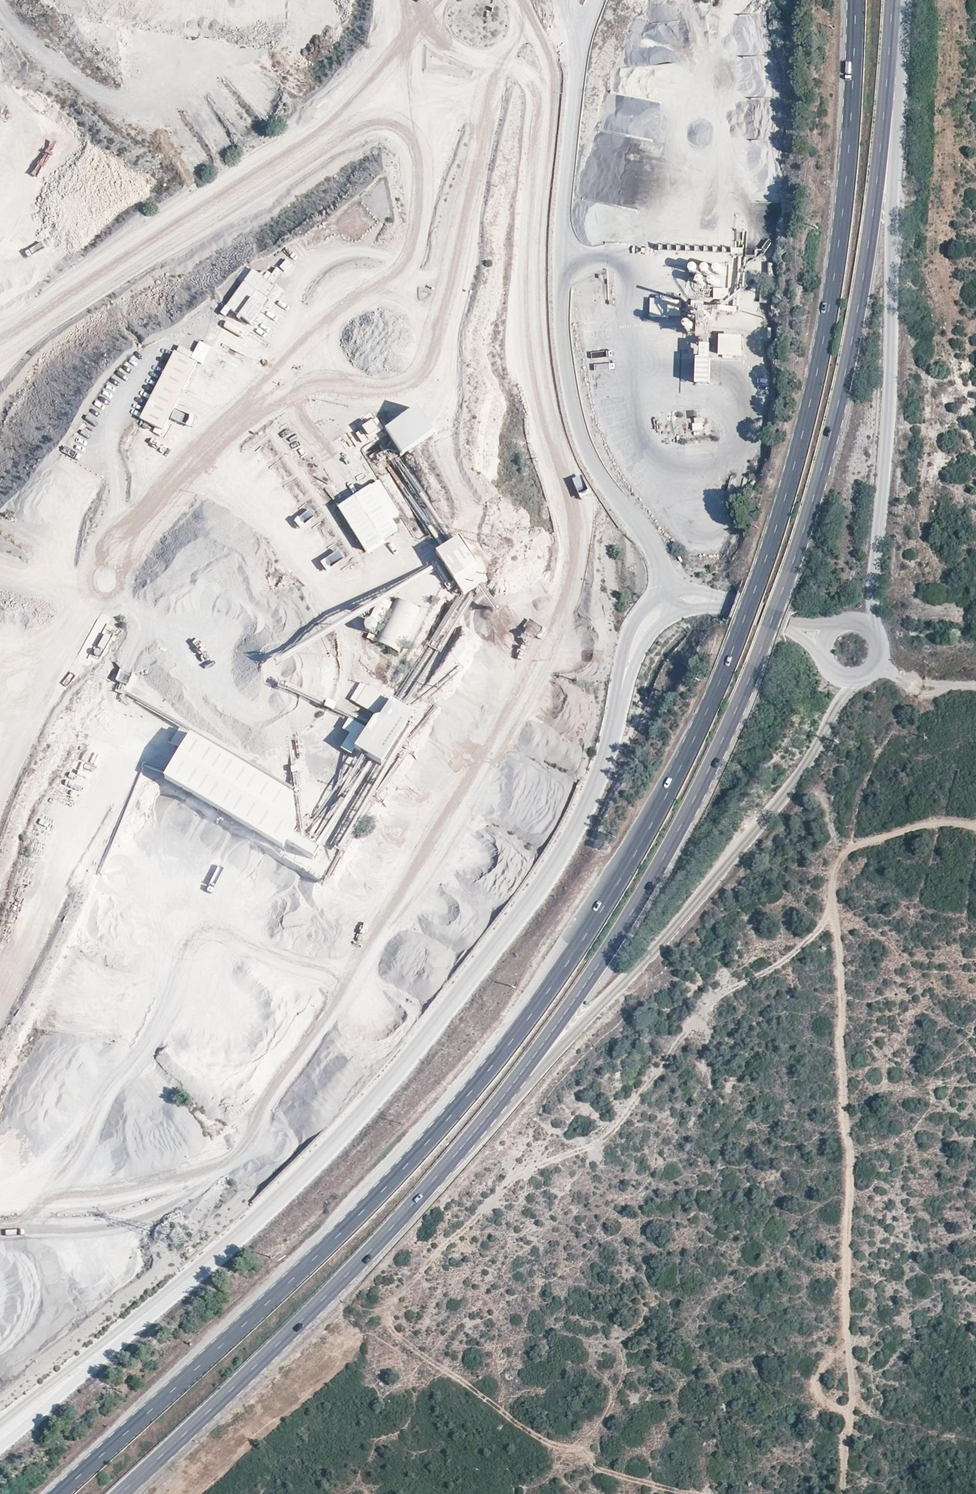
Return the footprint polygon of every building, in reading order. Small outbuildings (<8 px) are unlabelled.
[(692,21),(626,24),(628,73),(616,74),(617,89),(624,88),(625,101),(676,99),(675,62),(694,61),(692,21)] [(307,258),(317,254),(314,248),(305,251),(307,258)] [(266,277),(252,268),(224,309),(247,326),(284,274),(274,266),(266,277)] [(728,298),(728,288),(713,287),(713,298),(728,298)] [(649,316),(681,317),(681,298),(649,298),(649,316)] [(704,335),(705,311),(695,311),(694,335),(704,335)] [(723,354),(740,354),(742,340),(725,339),(723,354)] [(696,342),(695,383),(709,383),(710,342),(696,342)] [(718,360),(718,347),(710,347),(710,360),(718,360)] [(140,422),(165,434),(198,368),(173,355),(140,422)] [(269,381),(281,363),(273,357),(261,376),(269,381)] [(419,404),(384,425),(402,454),(437,433),(419,404)] [(692,418),(693,430),(703,430),(702,417),(692,418)] [(365,448),(382,438),(375,425),(362,433),(363,436),(360,439),(365,448)] [(143,443),(148,435),(137,428),(132,437),(143,443)] [(364,551),(396,530),(371,488),(338,508),(364,551)] [(196,552),(206,539),(199,533),(188,545),(196,552)] [(455,585),(478,571),(459,539),(437,554),(455,585)] [(326,567),(344,557),(339,549),(321,559),(326,567)] [(375,641),(398,653),(420,610),(395,599),(375,641)] [(103,650),(112,635),(107,632),(97,646),(103,650)] [(120,669),(116,680),(127,684),(131,674),(120,669)] [(355,749),(381,765),(414,714),(367,684),(355,703),(375,716),(355,749)] [(558,693),(562,696),(568,687),(563,684),(558,693)] [(196,745),(168,789),(298,865),(304,855),(287,844),(292,835),(307,844),(302,814),(196,745)] [(298,865),(168,789),(167,791),(294,872),(298,865)] [(292,835),(287,844),(304,855),(308,850),(307,844),(292,835)] [(285,935),(292,940),(301,925),(294,920),(285,935)]
